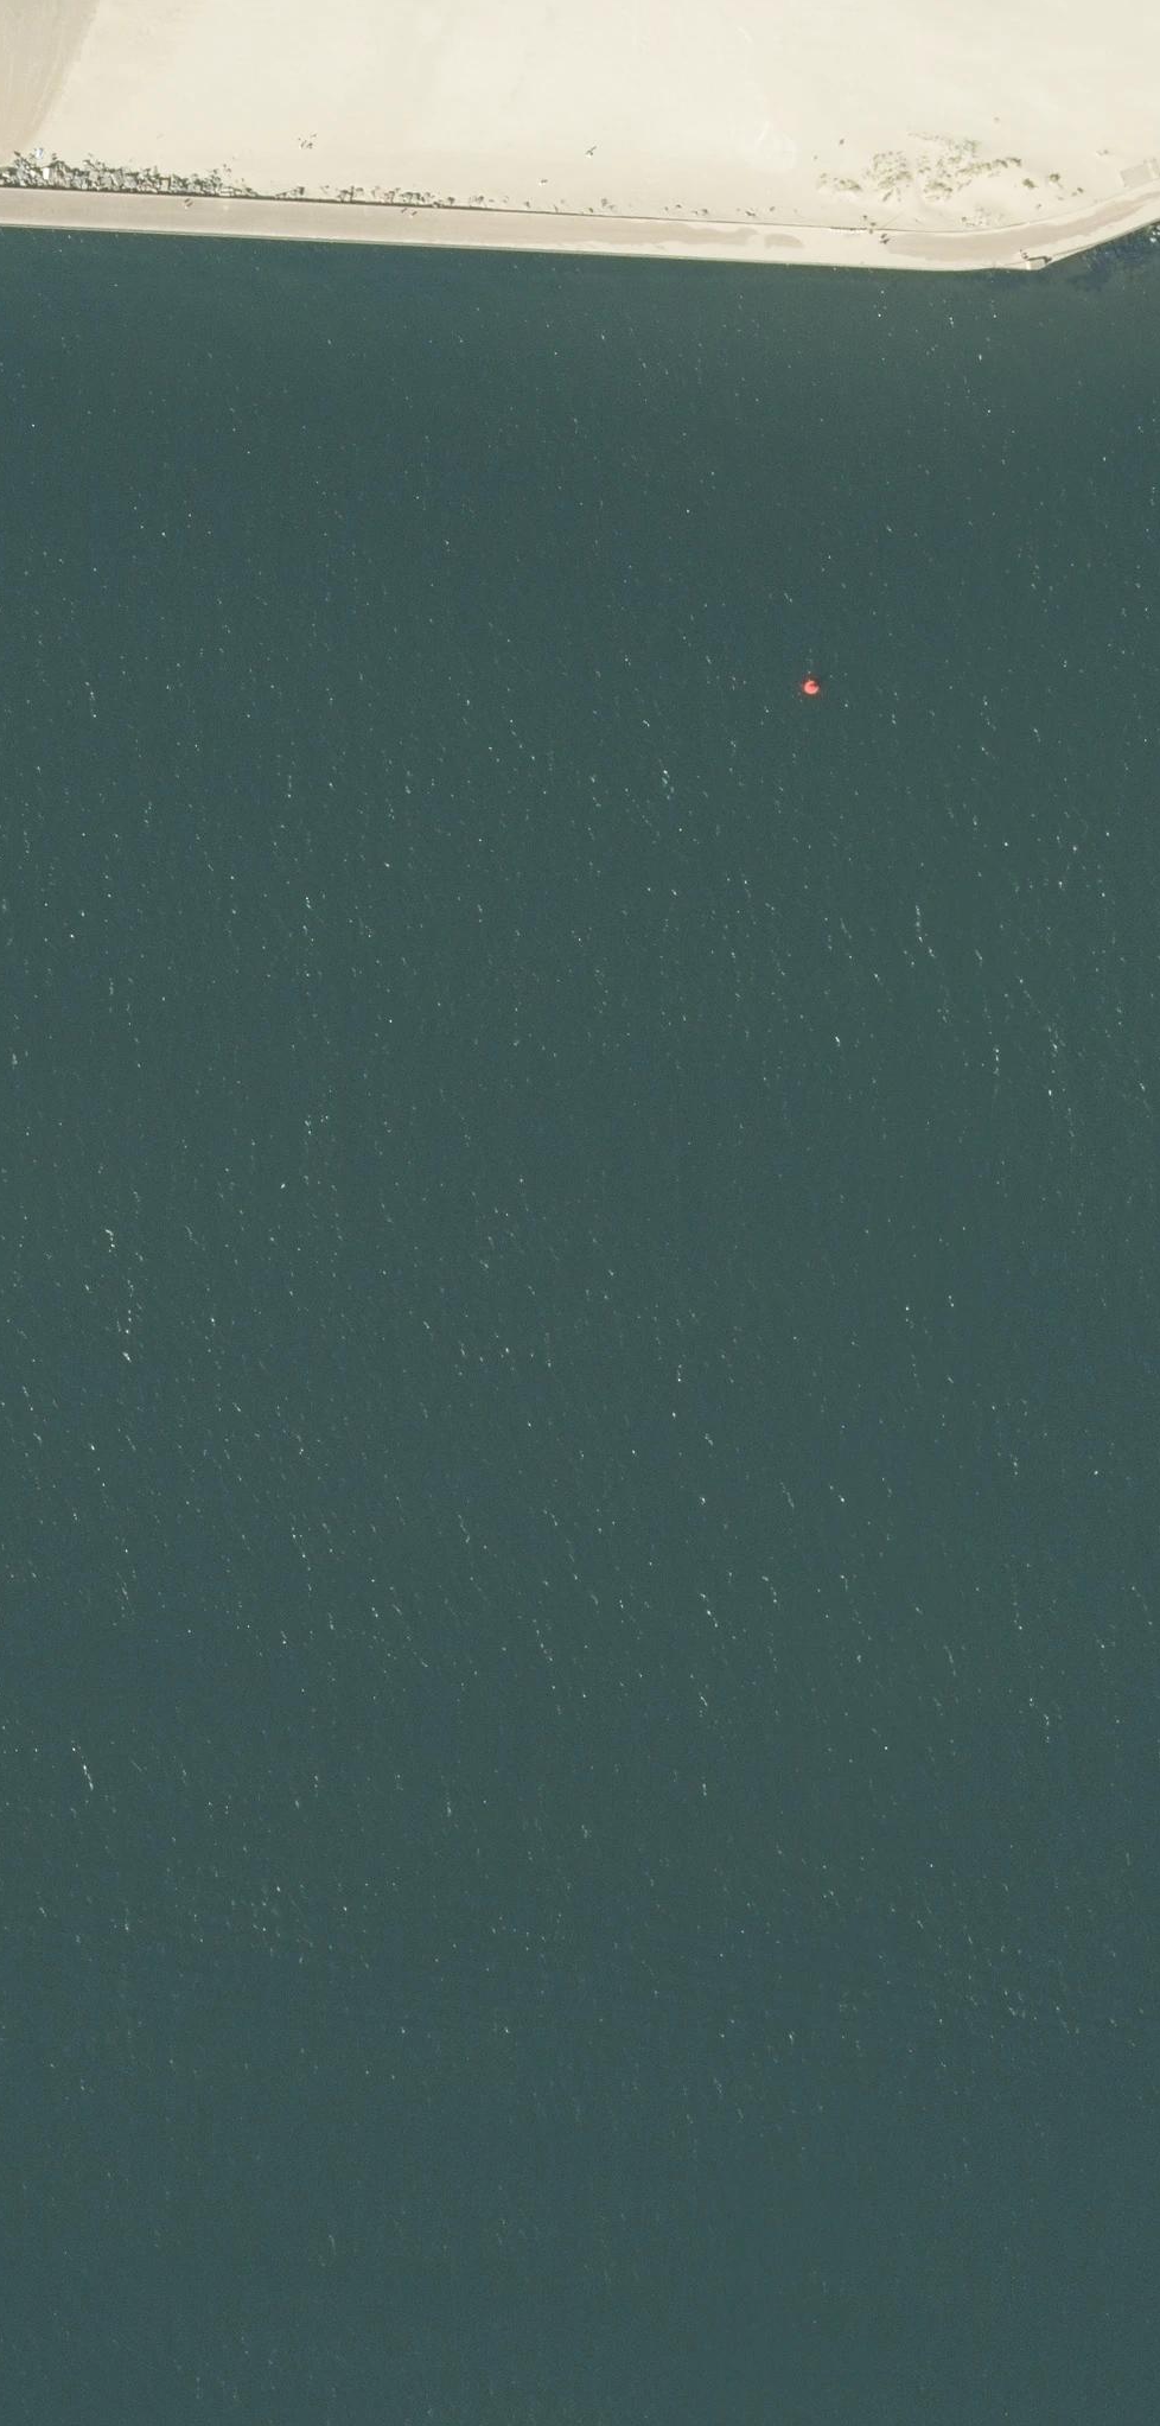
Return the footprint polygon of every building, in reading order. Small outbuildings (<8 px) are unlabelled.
[(1147,165),(1123,171),(1126,183),(1150,177),(1147,165)]
